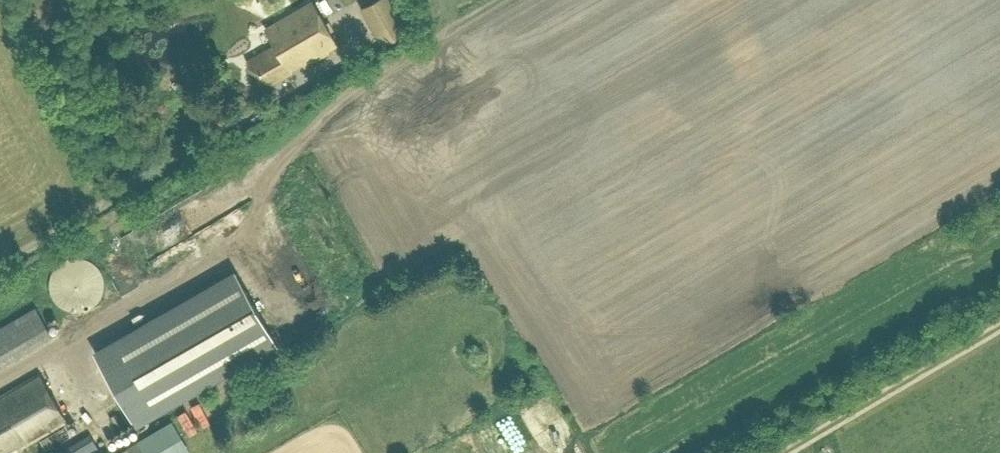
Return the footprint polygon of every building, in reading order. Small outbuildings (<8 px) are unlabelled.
[(382,45),(408,30),(392,0),(374,0),(361,7),(382,45)] [(329,52),(328,50),(337,45),(312,1),(265,28),(275,45),(247,61),(263,88),(293,71),(291,68),(302,62),(305,66),(329,52)] [(50,290),(52,295),(54,299),(57,303),(60,306),(64,308),(69,310),(73,311),(78,311),(82,310),(87,309),(91,307),(94,304),(98,301),(100,297),(102,293),(104,289),(104,284),(104,280),(103,275),(101,271),(99,267),(96,264),(92,261),(88,259),(84,257),(79,256),(74,256),(70,257),(65,259),(61,261),(57,264),(54,268),(52,272),(50,276),(49,281),(49,286),(50,290)] [(93,350),(137,426),(279,345),(235,269),(93,350)] [(0,326),(0,350),(4,359),(57,335),(43,306),(0,326)] [(67,421),(39,372),(0,395),(0,452),(12,452),(67,421)] [(182,408),(191,430),(214,421),(206,399),(182,408)] [(65,424),(40,439),(46,450),(71,435),(65,424)] [(76,445),(81,452),(102,452),(107,450),(96,432),(76,445)]
